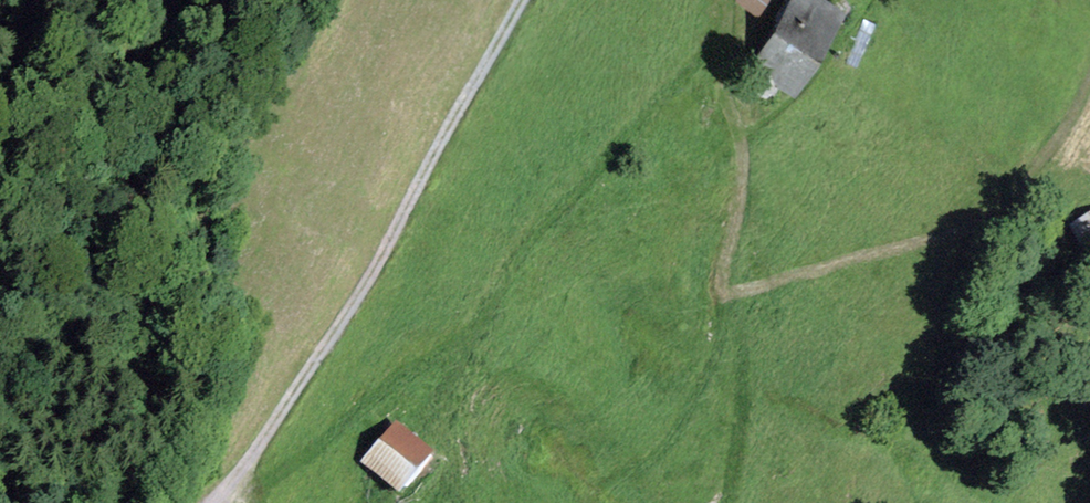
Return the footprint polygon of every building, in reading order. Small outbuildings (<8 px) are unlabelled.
[(774,0),(742,0),(766,14),(774,0)] [(743,79),(793,106),(844,12),(823,0),(786,0),(743,79)] [(1071,230),(1083,263),(1089,260),(1089,223),(1071,230)] [(396,430),(359,468),(392,501),(430,462),(396,430)]
